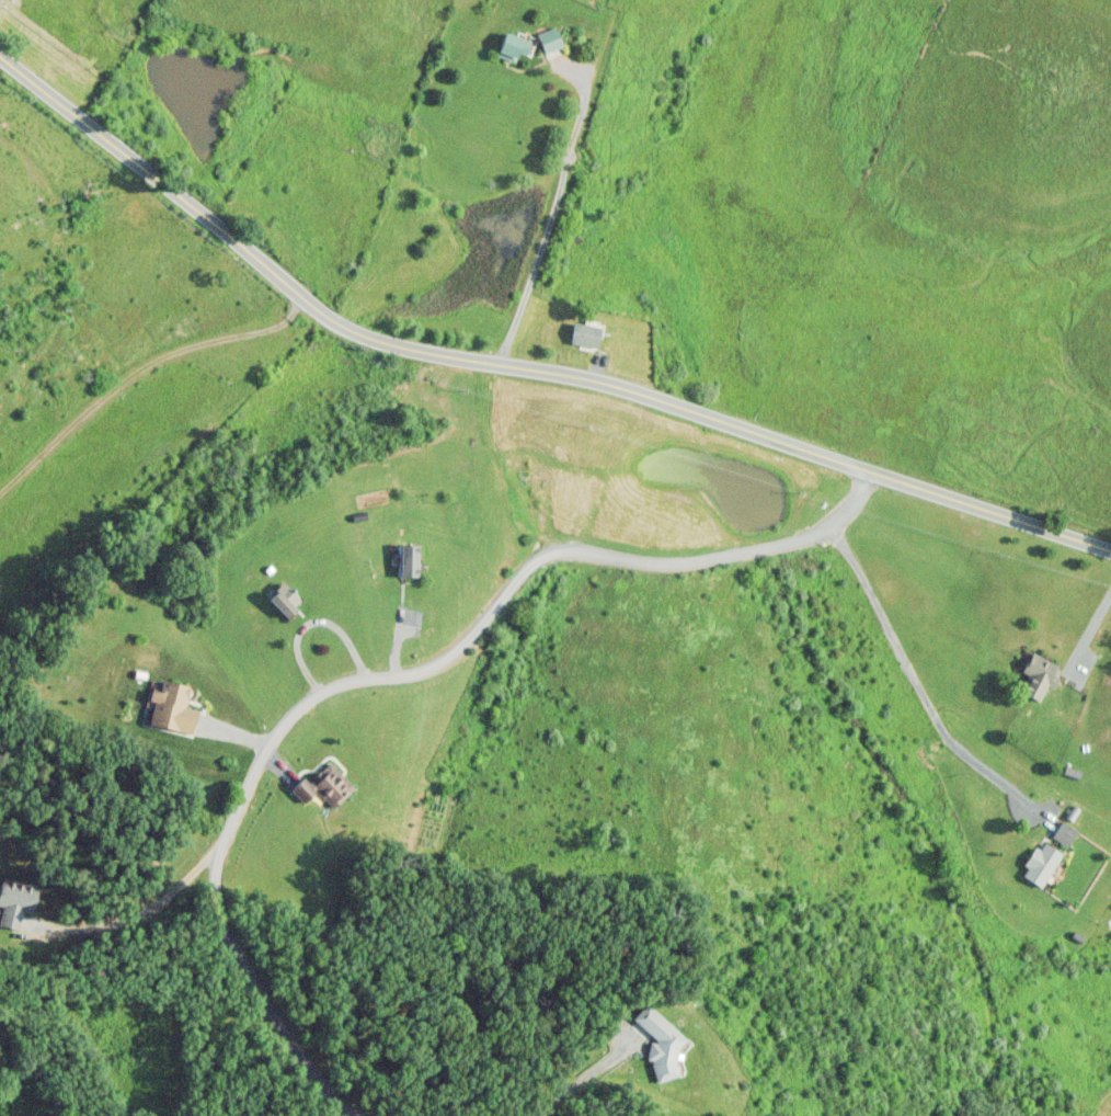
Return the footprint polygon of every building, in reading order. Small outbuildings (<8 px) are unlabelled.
[(564,51),(555,26),(539,33),(548,57),(564,51)] [(499,54),(529,61),(534,38),(504,32),(499,54)] [(570,344),(598,349),(601,327),(574,323),(570,344)] [(418,576),(418,544),(399,544),(399,576),(418,576)] [(270,599),(287,618),(296,610),(279,590),(270,599)] [(1019,691),(1040,701),(1048,686),(1050,687),(1061,667),(1033,652),(1022,672),(1028,675),(1019,691)] [(356,788),(329,759),(307,781),(303,778),(290,791),(304,805),(317,792),(334,809),(356,788)] [(1068,847),(1078,831),(1063,821),(1053,837),(1068,847)] [(1062,854),(1042,840),(1020,873),(1041,887),(1062,854)] [(22,911),(32,913),(38,885),(2,878),(0,886),(0,907),(3,908),(0,923),(0,926),(18,930),(22,911)] [(630,1024),(653,1043),(640,1059),(668,1081),(678,1069),(673,1065),(691,1042),(645,1005),(630,1024)]
